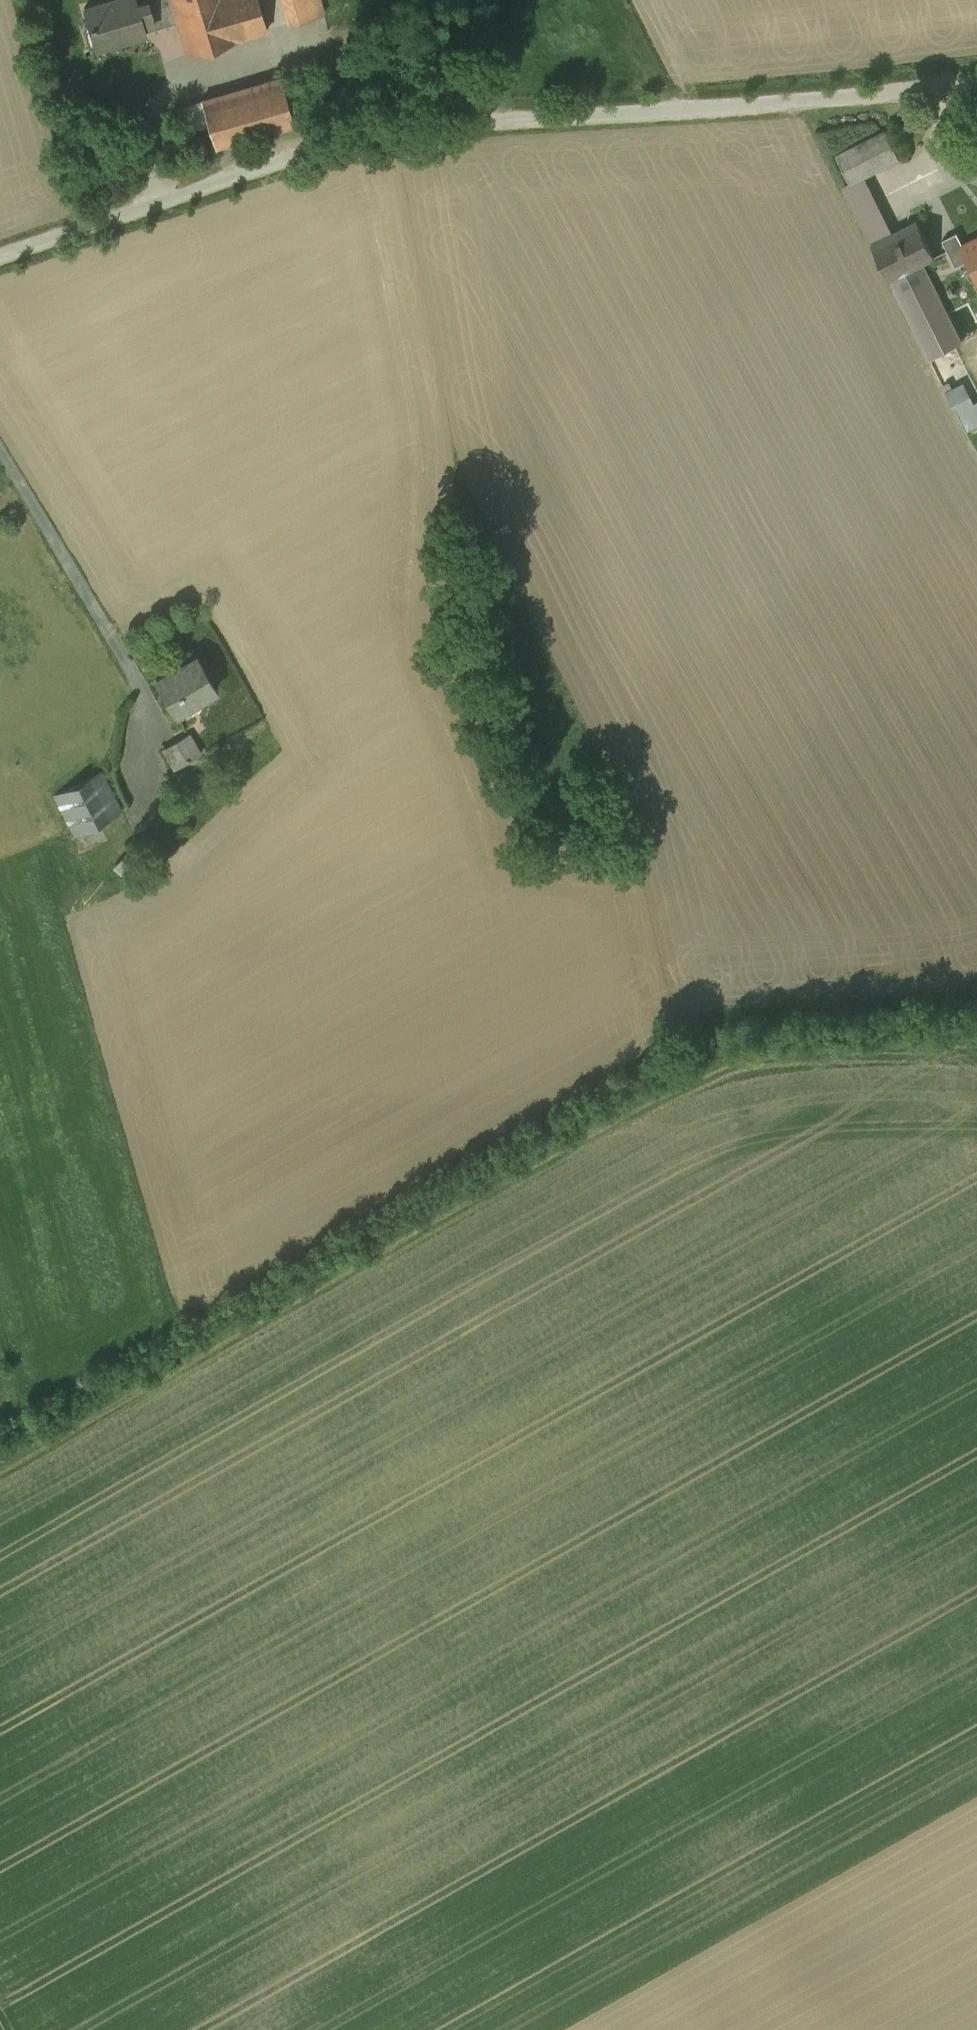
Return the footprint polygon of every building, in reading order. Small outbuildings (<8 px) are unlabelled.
[(85,6),(91,26),(95,25),(101,45),(146,31),(180,21),(173,0),(106,0),(85,6)] [(180,21),(189,53),(236,39),(236,38),(268,29),(259,0),(173,0),(180,21)] [(288,24),(324,13),(320,0),(281,0),(288,24)] [(282,76),(203,99),(216,145),(295,122),(282,76)] [(887,128),(837,153),(851,181),(852,182),(861,177),(901,157),(887,128)] [(861,177),(852,182),(851,181),(842,186),(863,229),(882,220),(861,177)] [(873,242),(891,278),(931,357),(955,344),(963,341),(937,288),(948,283),(941,268),(956,261),(950,248),(961,243),(959,239),(976,230),(976,189),(942,207),(942,208),(873,242)] [(882,220),(863,229),(870,243),(888,233),(882,220)] [(959,239),(961,243),(976,275),(976,230),(959,239)] [(970,427),(976,424),(976,405),(974,407),(968,396),(957,402),(970,427)] [(197,654),(156,678),(176,712),(217,688),(197,654)] [(189,732),(163,747),(175,767),(201,752),(189,732)] [(101,771),(56,794),(76,833),(121,810),(101,771)] [(126,843),(118,852),(125,858),(133,849),(126,843)]
